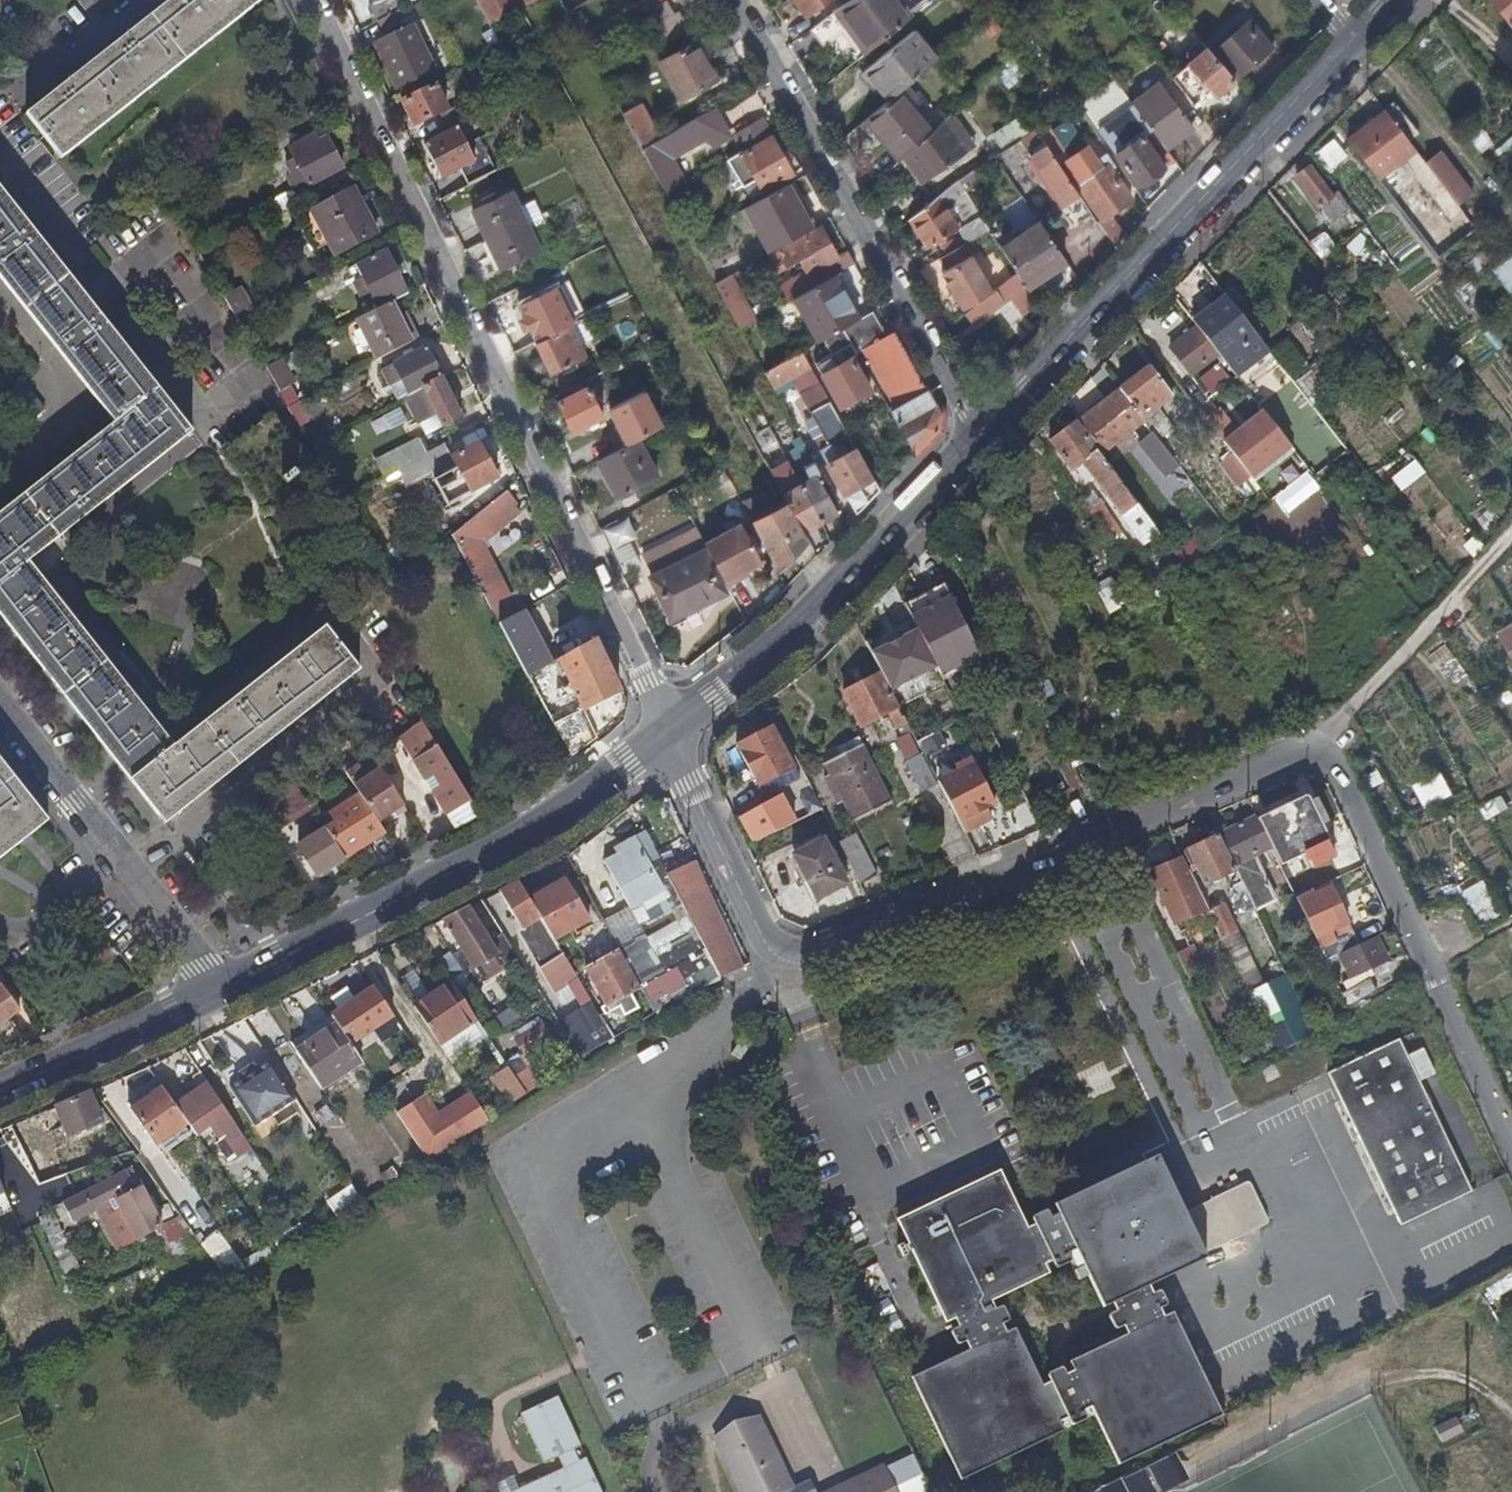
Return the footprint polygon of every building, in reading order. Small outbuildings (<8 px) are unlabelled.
[(261,0),(170,0),(24,114),(59,159),(261,0)] [(375,22),(399,9),(395,0),(382,0),(367,7),(375,22)] [(487,24),(519,6),(516,0),(474,0),(487,24)] [(804,16),(826,0),(792,0),(804,16)] [(827,15),(857,58),(907,19),(894,0),(848,0),(827,15)] [(1511,25),(1511,24),(1511,0),(1490,0),(1511,25)] [(647,26),(670,13),(663,1),(640,14),(647,26)] [(399,9),(375,22),(380,33),(405,20),(399,9)] [(684,31),(673,11),(670,13),(647,26),(658,45),(684,31)] [(1209,51),(1231,77),(1264,50),(1252,34),(1256,32),(1246,21),(1209,51)] [(880,83),(893,96),(898,91),(935,60),(911,31),(862,69),(877,86),(880,83)] [(423,74),(403,32),(375,46),(396,88),(423,74)] [(713,81),(690,39),(654,59),(678,101),(713,81)] [(1228,81),(1231,77),(1209,51),(1199,39),(1184,51),(1188,58),(1184,62),(1210,95),(1217,90),(1220,93),(1230,84),(1228,81)] [(1010,59),(995,73),(1008,88),(1024,74),(1010,59)] [(1132,107),(1157,140),(1163,148),(1190,128),(1156,83),(1129,103),(1132,107)] [(446,108),(434,85),(400,102),(412,126),(446,108)] [(893,96),(864,120),(899,158),(900,157),(931,128),(898,91),(893,96)] [(640,148),(657,138),(634,96),(622,103),(619,100),(614,102),(640,148)] [(470,113),(464,102),(439,115),(445,125),(470,113)] [(1157,140),(1132,107),(1099,130),(1116,152),(1138,136),(1147,147),(1157,140)] [(1413,149),(1384,111),(1348,139),(1376,177),(1413,149)] [(961,129),(948,112),(931,128),(900,157),(923,183),(963,146),(954,137),(961,129)] [(723,162),(768,135),(760,121),(723,142),(719,134),(707,141),(720,163),(723,162)] [(1035,132),(1053,157),(1063,150),(1048,125),(1035,132)] [(475,162),(457,127),(423,144),(440,178),(475,162)] [(1057,196),(1072,186),(1056,163),(1053,157),(1035,132),(1033,129),(1019,138),(1057,196)] [(790,174),(768,135),(723,162),(738,187),(752,179),(759,191),(790,174)] [(1162,169),(1173,161),(1163,148),(1157,140),(1147,147),(1138,136),(1116,152),(1112,154),(1134,186),(1159,167),(1162,169)] [(1330,171),(1349,156),(1333,136),(1314,152),(1330,171)] [(298,166),(307,183),(309,186),(341,169),(325,138),(310,146),(306,141),(290,149),(294,157),(283,163),(288,174),(294,171),(293,169),(298,166)] [(682,184),(657,138),(640,148),(665,194),(682,184)] [(1084,144),(1056,163),(1072,186),(1077,185),(1100,169),(1093,159),(1084,144)] [(1413,149),(1376,177),(1422,237),(1459,209),(1413,149)] [(1095,221),(1111,244),(1121,234),(1108,213),(1128,199),(1112,175),(1115,174),(1112,168),(1114,167),(1103,152),(1093,159),(1100,169),(1077,185),(1099,217),(1095,221)] [(1332,193),(1309,163),(1297,174),(1319,203),(1332,193)] [(291,190),(292,192),(307,183),(298,166),(293,169),(294,171),(288,174),(283,177),(291,190)] [(975,168),(956,181),(963,192),(982,179),(975,168)] [(794,240),(799,237),(798,235),(807,230),(783,186),(743,209),(767,253),(793,238),(794,240)] [(375,233),(352,188),(305,213),(312,230),(310,231),(319,249),(328,243),(334,254),(375,233)] [(278,215),(299,204),(292,192),(291,190),(271,200),(278,215)] [(0,510),(0,581),(27,560),(190,432),(0,191),(0,280),(113,422),(0,510)] [(471,212),(485,240),(534,217),(528,203),(518,207),(510,192),(471,212)] [(935,198),(908,219),(927,249),(955,229),(935,198)] [(1026,291),(1065,265),(1035,221),(1005,240),(987,211),(978,216),(986,230),(998,248),(1014,273),(1026,291)] [(959,234),(964,242),(972,238),(986,230),(978,216),(960,228),(959,234)] [(534,217),(485,240),(499,270),(539,251),(531,236),(540,231),(534,217)] [(832,275),(853,263),(847,252),(835,257),(817,226),(799,237),(794,240),(773,251),(782,268),(799,258),(805,270),(776,287),(784,302),(793,298),(832,275)] [(1306,241),(1319,259),(1336,247),(1323,229),(1306,241)] [(1347,242),(1370,278),(1388,266),(1365,231),(1347,242)] [(964,242),(936,258),(942,270),(938,273),(958,312),(987,294),(966,258),(972,255),(964,242)] [(377,309),(394,300),(408,292),(384,249),(354,265),(377,309)] [(1491,265),(1511,296),(1511,251),(1491,265)] [(1016,305),(1029,296),(1026,291),(1014,273),(1002,283),(1009,294),(1016,305)] [(817,341),(840,328),(856,319),(832,275),(793,298),(817,341)] [(721,279),(713,283),(730,314),(744,305),(731,281),(724,284),(721,279)] [(1002,300),(1009,294),(1002,283),(993,290),(1002,300)] [(224,296),(241,312),(252,301),(235,285),(224,296)] [(516,304),(534,342),(570,324),(573,323),(554,287),(516,304)] [(993,290),(962,314),(971,326),(1002,300),(993,290)] [(1226,296),(1193,322),(1196,326),(1218,354),(1223,361),(1256,334),(1226,296)] [(379,358),(421,336),(411,316),(405,319),(394,300),(377,309),(357,319),(379,358)] [(730,314),(737,328),(752,320),(744,305),(730,314)] [(860,348),(875,339),(862,316),(856,319),(840,328),(853,352),(860,348)] [(570,324),(534,342),(550,373),(586,357),(570,324)] [(1218,354),(1196,326),(1170,347),(1192,375),(1218,354)] [(888,413),(912,454),(938,427),(939,415),(891,330),(875,339),(860,348),(865,357),(863,359),(891,409),(888,413)] [(406,394),(439,377),(424,347),(391,365),(406,394)] [(800,355),(807,366),(809,369),(815,365),(807,351),(800,355)] [(762,372),(769,386),(807,366),(800,355),(798,352),(762,372)] [(265,365),(279,394),(296,386),(282,357),(265,365)] [(865,389),(848,357),(818,374),(836,405),(865,389)] [(1149,367),(1121,390),(1143,418),(1170,395),(1149,367)] [(459,417),(439,377),(406,394),(413,407),(426,400),(430,406),(425,409),(428,415),(433,412),(439,426),(440,427),(459,417)] [(582,380),(553,395),(572,431),(601,417),(582,380)] [(809,397),(821,390),(816,381),(804,389),(809,397)] [(813,441),(854,516),(877,491),(821,390),(809,397),(821,419),(828,432),(813,441)] [(1121,390),(1079,423),(1100,453),(1143,419),(1143,418),(1121,390)] [(641,393),(608,410),(626,445),(636,440),(659,427),(641,393)] [(381,415),(387,430),(406,422),(400,407),(381,415)] [(1217,409),(1206,417),(1225,442),(1236,433),(1217,409)] [(435,428),(439,426),(433,412),(428,415),(435,428)] [(260,504),(310,465),(270,414),(220,453),(260,504)] [(805,428),(813,441),(828,432),(821,419),(805,428)] [(1269,419),(1230,449),(1251,477),(1291,447),(1269,419)] [(1079,423),(1077,421),(1050,440),(1072,472),(1083,463),(1129,523),(1144,512),(1100,453),(1079,423)] [(1157,458),(1167,450),(1153,432),(1143,440),(1157,458)] [(423,454),(441,444),(435,435),(418,444),(423,454)] [(626,445),(596,460),(615,494),(654,473),(636,440),(626,445)] [(475,442),(449,458),(469,492),(496,476),(475,442)] [(449,458),(441,444),(423,454),(402,464),(412,483),(424,477),(422,472),(449,458)] [(402,464),(394,469),(404,487),(412,483),(402,464)] [(799,485),(819,520),(835,511),(816,476),(799,485)] [(783,494),(787,503),(801,529),(819,520),(799,485),(783,494)] [(521,611),(525,609),(518,593),(510,598),(481,543),(518,513),(512,505),(514,503),(504,492),(452,537),(498,623),(521,611)] [(1094,493),(1083,501),(1109,540),(1121,530),(1094,493)] [(750,522),(775,569),(805,537),(801,529),(787,503),(750,522)] [(602,527),(621,573),(641,565),(630,538),(636,536),(628,517),(602,527)] [(703,544),(726,587),(741,579),(738,575),(761,563),(740,524),(703,544)] [(725,593),(703,549),(650,576),(667,614),(670,613),(676,624),(700,612),(697,607),(725,593)] [(0,581),(0,617),(1,619),(45,584),(27,560),(0,581)] [(1106,613),(1124,605),(1111,575),(1093,583),(1106,613)] [(45,584),(1,619),(110,756),(153,722),(45,584)] [(951,595),(912,615),(924,638),(941,673),(979,653),(951,595)] [(535,670),(549,663),(521,611),(498,623),(527,675),(535,670)] [(547,636),(556,653),(593,633),(584,616),(547,636)] [(172,745),(128,779),(162,822),(228,771),(215,753),(251,719),(266,741),(357,671),(324,627),(172,745)] [(1500,635),(1511,654),(1511,628),(1500,635)] [(881,673),(907,723),(954,698),(941,673),(924,638),(876,663),(881,673)] [(616,689),(593,639),(557,659),(581,708),(616,689)] [(1450,687),(1467,675),(1445,643),(1428,655),(1450,687)] [(907,723),(881,673),(845,691),(862,725),(888,712),(898,728),(907,723)] [(215,753),(228,771),(266,741),(251,719),(215,753)] [(401,736),(454,830),(480,817),(421,721),(401,736)] [(153,722),(110,756),(128,779),(172,745),(153,722)] [(795,770),(775,730),(741,747),(760,786),(795,770)] [(917,740),(925,757),(946,746),(938,730),(917,740)] [(863,743),(860,736),(842,746),(845,752),(863,743)] [(863,743),(845,752),(826,762),(855,821),(893,802),(863,743)] [(921,753),(905,760),(918,791),(934,784),(921,753)] [(48,819),(0,758),(0,856),(48,819)] [(974,763),(938,782),(962,829),(998,810),(974,763)] [(377,822),(403,805),(379,767),(365,777),(356,765),(344,773),(358,793),(377,822)] [(1440,771),(1412,785),(1424,809),(1452,795),(1440,771)] [(278,828),(309,813),(294,783),(264,798),(278,828)] [(1313,789),(1258,816),(1280,865),(1303,854),(1311,867),(1337,854),(1323,825),(1329,821),(1313,789)] [(325,828),(344,856),(382,831),(377,822),(358,793),(328,812),(334,822),(325,828)] [(1485,820),(1508,810),(1502,796),(1479,806),(1485,820)] [(795,821),(783,797),(770,804),(781,827),(795,821)] [(1255,817),(1219,835),(1242,883),(1254,910),(1276,899),(1256,856),(1269,850),(1255,817)] [(317,874),(344,856),(325,828),(305,840),(314,853),(306,858),(317,874)] [(1234,872),(1217,837),(1190,850),(1206,885),(1234,872)] [(816,897),(846,882),(824,839),(794,853),(816,897)] [(297,845),(306,858),(314,853),(305,840),(297,845)] [(626,850),(618,854),(606,860),(631,905),(644,899),(649,908),(667,897),(635,840),(624,845),(626,850)] [(616,849),(618,854),(626,850),(624,845),(616,849)] [(1172,945),(1215,926),(1208,910),(1184,859),(1142,879),(1172,945)] [(691,860),(667,873),(725,982),(751,971),(691,860)] [(229,908),(245,894),(233,878),(217,892),(229,908)] [(563,878),(528,898),(554,940),(588,919),(563,878)] [(528,898),(518,881),(497,892),(527,938),(521,941),(533,959),(556,945),(554,940),(528,898)] [(1481,882),(1463,890),(1477,921),(1495,914),(1481,882)] [(1254,910),(1242,883),(1229,889),(1240,912),(1244,910),(1253,928),(1261,924),(1254,910)] [(1295,898),(1326,962),(1351,950),(1360,946),(1352,933),(1349,934),(1335,941),(1330,931),(1344,924),(1346,923),(1328,888),(1313,896),(1310,891),(1295,898)] [(1215,926),(1225,948),(1244,938),(1227,901),(1208,910),(1215,926)] [(467,906),(443,919),(464,952),(482,943),(487,949),(492,946),(467,906)] [(1335,941),(1349,934),(1344,924),(1330,931),(1335,941)] [(1384,956),(1376,938),(1360,946),(1351,950),(1359,968),(1370,963),(1384,956)] [(1191,982),(1208,974),(1195,947),(1178,955),(1191,982)] [(638,989),(617,950),(584,968),(606,1007),(616,1003),(624,1020),(637,1013),(628,996),(638,989)] [(497,979),(509,972),(496,952),(485,960),(497,979)] [(564,957),(529,977),(542,998),(557,989),(565,1002),(584,990),(564,957)] [(1375,974),(1370,963),(1359,968),(1346,975),(1351,986),(1368,978),(1375,974)] [(1283,974),(1247,992),(1262,1021),(1276,1013),(1292,1044),(1313,1034),(1283,974)] [(1377,993),(1368,978),(1351,986),(1344,990),(1352,1006),(1377,993)] [(475,1020),(450,981),(429,994),(455,1033),(475,1020)] [(498,1010),(507,997),(489,986),(481,999),(498,1010)] [(17,1011),(0,987),(0,1024),(17,1011)] [(373,987),(331,1015),(349,1042),(392,1014),(380,996),(373,987)] [(455,1033),(429,994),(413,1005),(438,1043),(455,1033)] [(593,1005),(559,1026),(581,1062),(615,1042),(593,1005)] [(517,1007),(495,1021),(501,1032),(524,1018),(517,1007)] [(559,1051),(538,1018),(505,1039),(526,1071),(559,1051)] [(330,1020),(312,1032),(343,1078),(360,1067),(330,1020)] [(343,1078),(312,1032),(294,1044),(324,1090),(343,1078)] [(1469,1189),(1419,1077),(1407,1052),(1400,1036),(1328,1069),(1398,1223),(1469,1189)] [(1407,1052),(1419,1077),(1434,1071),(1422,1045),(1407,1052)] [(297,1099),(271,1060),(259,1070),(254,1067),(239,1077),(239,1082),(229,1088),(255,1127),(297,1099)] [(1103,1060),(1076,1071),(1087,1100),(1115,1088),(1103,1060)] [(508,1069),(488,1082),(507,1111),(527,1098),(514,1079),(508,1069)] [(526,1071),(514,1079),(527,1098),(539,1090),(526,1071)] [(249,1145),(207,1083),(190,1095),(203,1114),(210,1124),(219,1137),(227,1132),(234,1144),(231,1146),(237,1154),(249,1145)] [(175,1106),(162,1088),(133,1108),(158,1144),(187,1123),(175,1106)] [(89,1093),(57,1107),(69,1136),(102,1123),(89,1093)] [(190,1095),(175,1106),(187,1123),(195,1135),(210,1124),(203,1114),(190,1095)] [(425,1095),(397,1114),(428,1160),(490,1123),(475,1098),(441,1121),(425,1095)] [(227,1132),(219,1137),(225,1146),(227,1149),(231,1146),(234,1144),(227,1132)] [(223,1161),(232,1156),(227,1149),(225,1146),(216,1152),(223,1161)] [(232,1157),(237,1154),(231,1146),(227,1149),(232,1156),(232,1157)] [(1031,1214),(1035,1221),(1026,1225),(1001,1170),(899,1218),(944,1319),(954,1314),(959,1325),(949,1329),(955,1344),(965,1339),(969,1348),(915,1376),(960,1476),(1064,1429),(1060,1421),(1068,1416),(1071,1424),(1086,1417),(1083,1410),(1092,1406),(1117,1461),(1221,1413),(1173,1311),(1163,1315),(1159,1306),(1167,1302),(1160,1289),(1152,1292),(1148,1284),(1206,1256),(1203,1251),(1267,1220),(1248,1181),(1184,1210),(1158,1154),(1055,1202),(1059,1211),(1050,1215),(1046,1208),(1031,1214)] [(126,1172),(66,1205),(75,1223),(117,1201),(137,1240),(158,1227),(126,1172)] [(326,1198),(332,1211),(357,1199),(351,1187),(326,1198)] [(50,1211),(36,1218),(66,1276),(80,1269),(50,1211)] [(201,1243),(223,1271),(238,1258),(216,1231),(201,1243)] [(884,1333),(901,1322),(885,1298),(868,1309),(884,1333)] [(583,1458),(578,1461),(571,1448),(577,1445),(552,1396),(518,1412),(542,1461),(556,1454),(563,1468),(512,1491),(601,1491),(583,1458)] [(808,1476),(790,1485),(756,1416),(733,1418),(714,1435),(742,1491),(816,1491),(808,1476)] [(1442,1439),(1462,1429),(1457,1419),(1437,1429),(1442,1439)] [(883,1461),(822,1491),(898,1491),(883,1461)]
